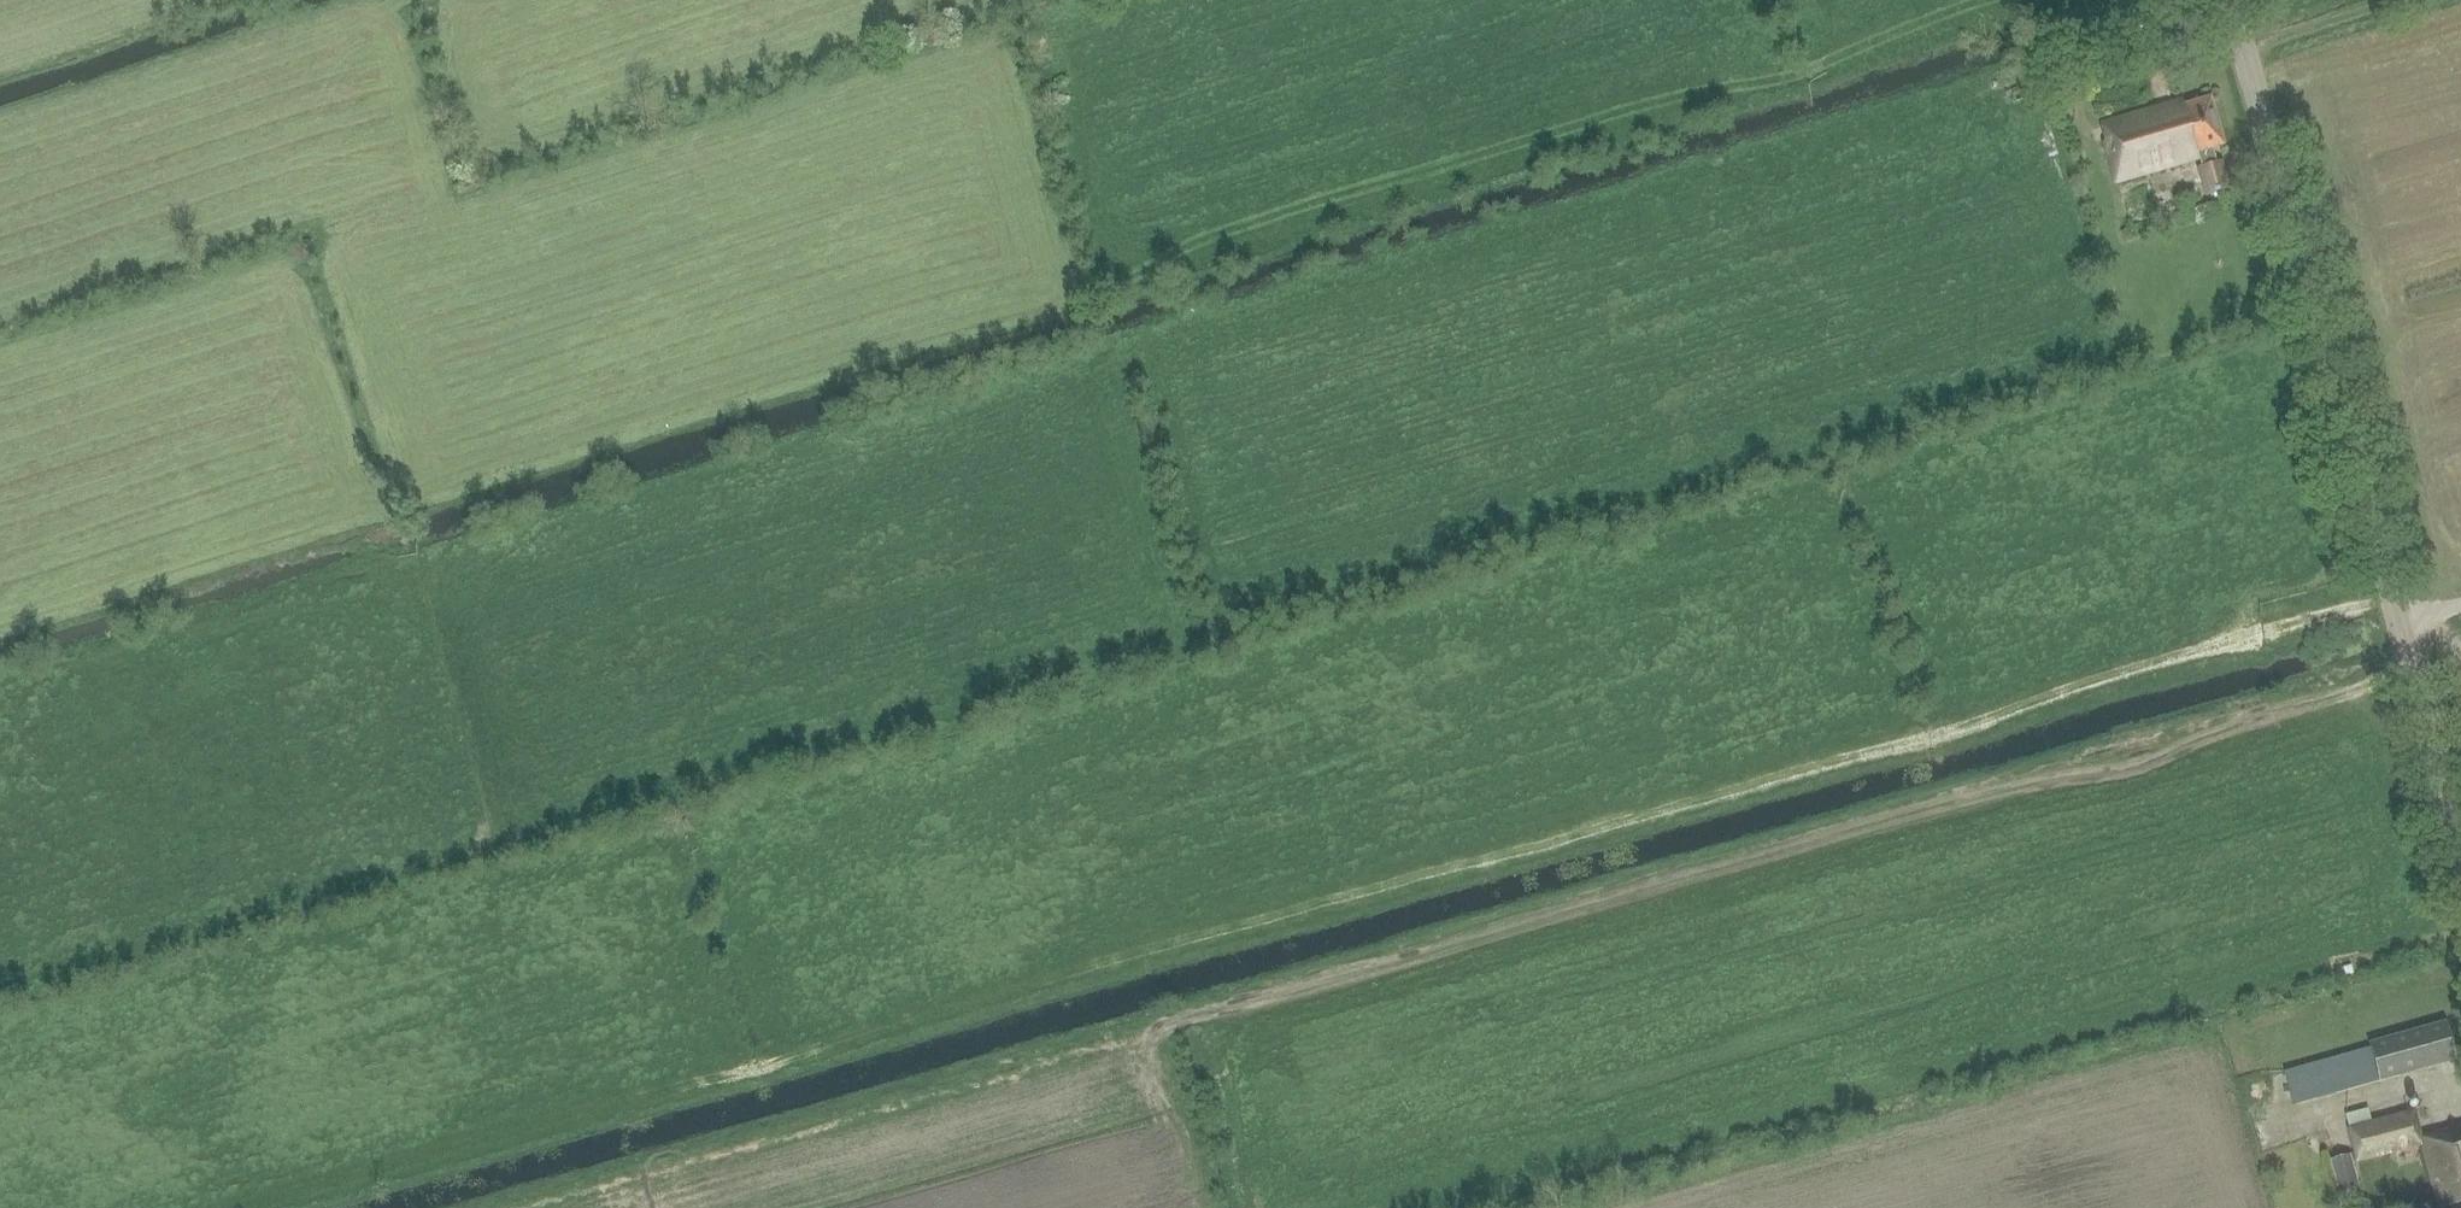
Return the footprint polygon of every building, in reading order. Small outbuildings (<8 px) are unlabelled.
[(2184,106),(2183,101),(2102,125),(2118,182),(2200,159),(2198,153),(2200,152),(2213,149),(2225,145),(2211,98),(2184,106)] [(2203,168),(2210,194),(2227,189),(2220,163),(2205,168),(2203,168)] [(2295,1104),(2457,1058),(2445,1021),(2371,1043),(2372,1047),(2286,1072),(2295,1104)] [(2423,1138),(2415,1106),(2374,1117),(2371,1106),(2349,1112),(2361,1160),(2423,1144),(2440,1207),(2444,1207),(2445,1207),(2460,1207),(2460,1128),(2423,1138)] [(2361,1191),(2351,1153),(2330,1158),(2341,1196),(2361,1191)]
